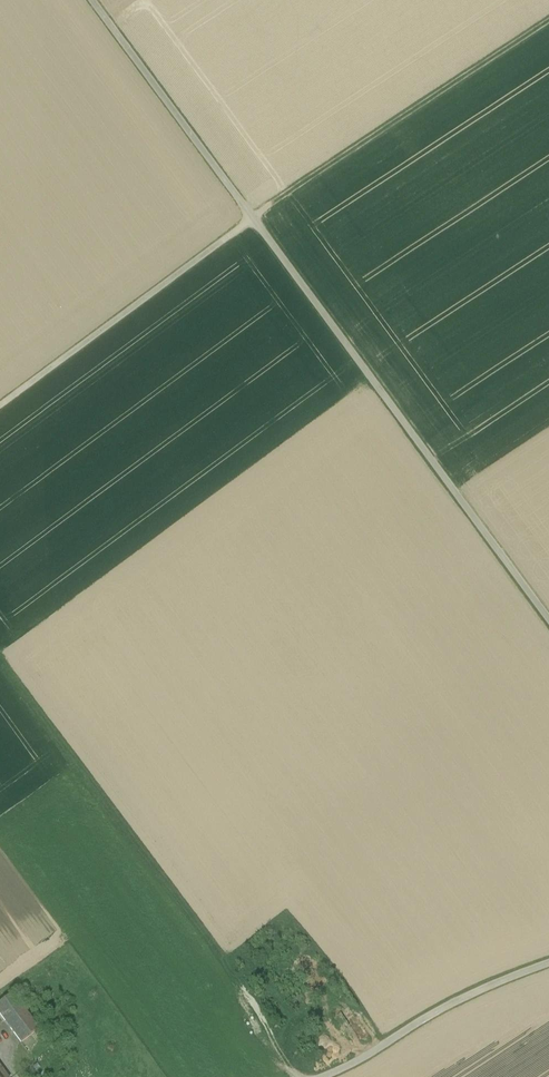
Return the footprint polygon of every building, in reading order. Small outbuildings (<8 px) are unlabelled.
[(0,999),(0,1016),(18,1041),(35,1028),(9,993),(0,999)]
